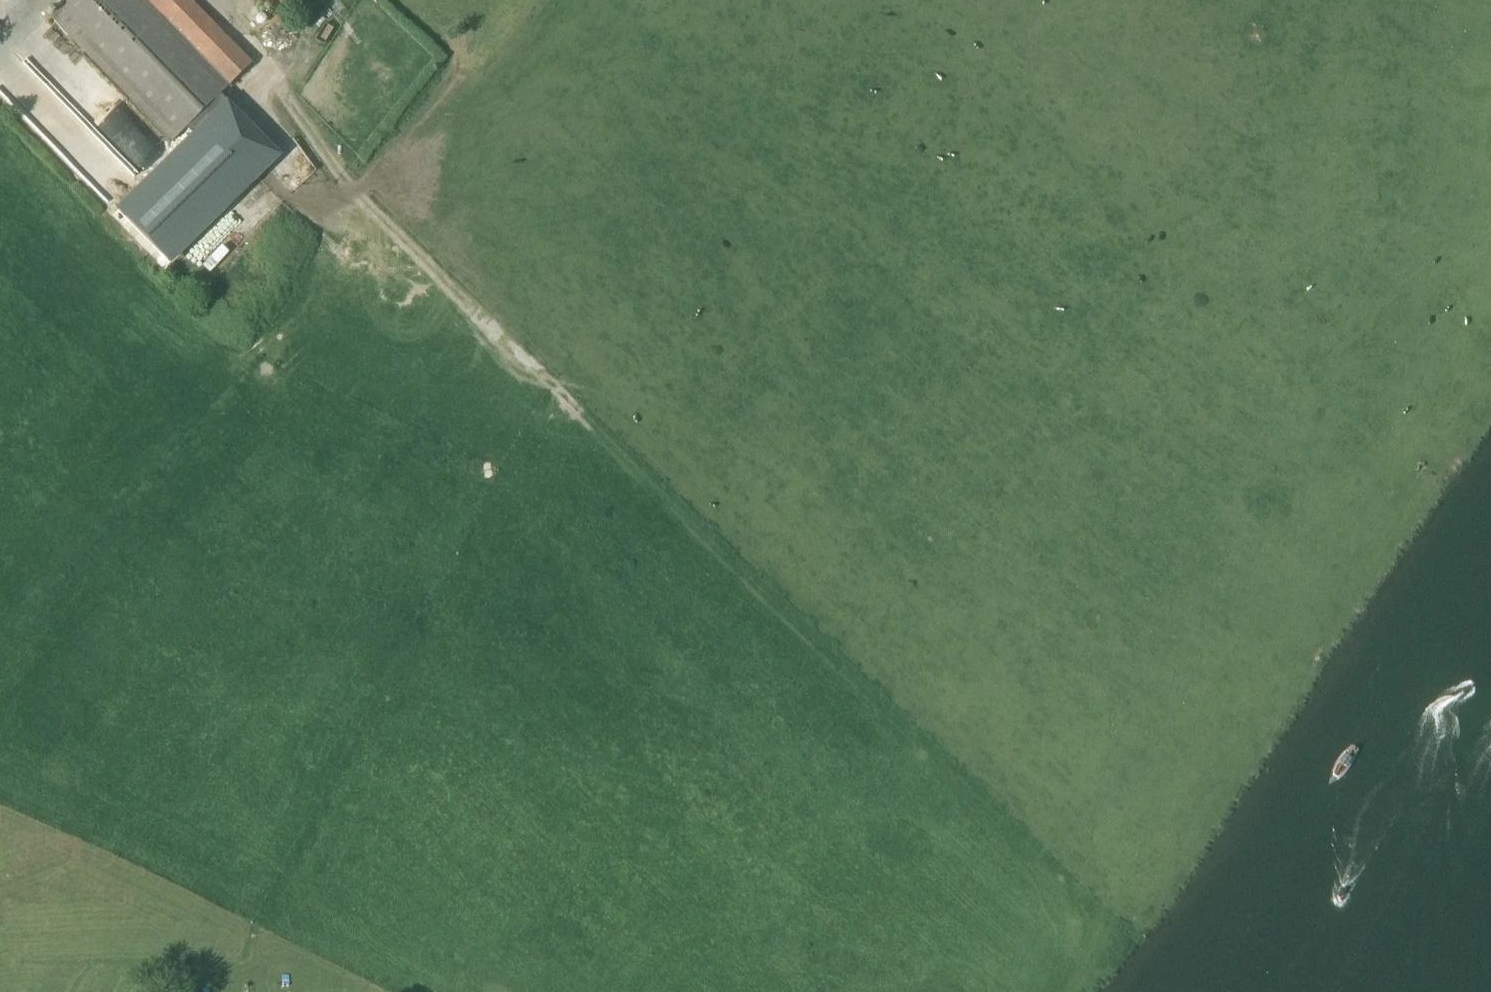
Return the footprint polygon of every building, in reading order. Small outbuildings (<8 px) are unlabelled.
[(52,17),(173,141),(252,63),(191,0),(70,0),(52,17)] [(277,11),(263,25),(273,36),(292,17),(283,8),(290,1),(291,0),(266,0),(277,11)]
